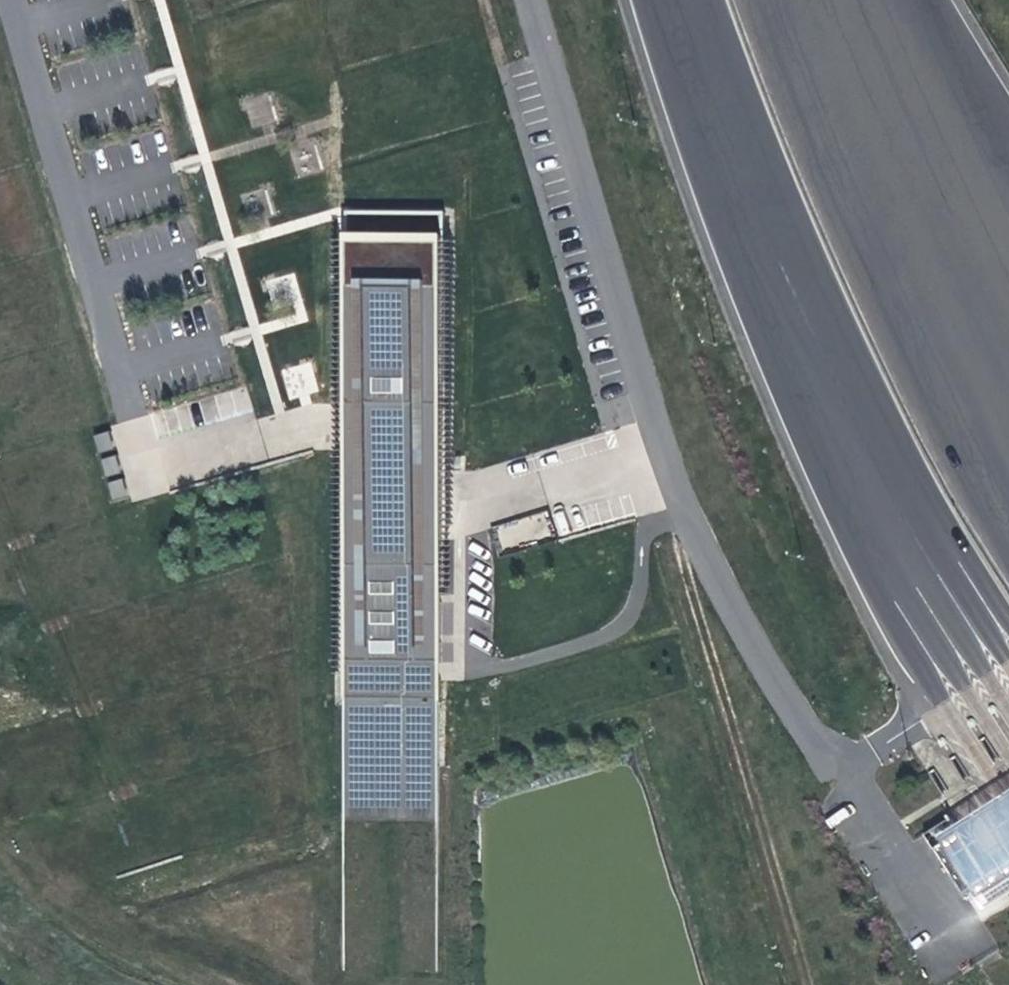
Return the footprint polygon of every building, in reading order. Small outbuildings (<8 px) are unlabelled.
[(445,214),(348,214),(347,403),(347,452),(346,667),(346,694),(345,707),(345,808),(344,977),(448,981),(447,684),(446,458),(445,214)] [(197,400),(204,424),(252,410),(245,386),(197,400)] [(99,453),(114,448),(108,431),(93,436),(99,453)] [(100,458),(104,476),(119,473),(115,455),(100,458)] [(106,482),(112,501),(127,496),(121,477),(106,482)] [(524,517),(494,527),(501,549),(531,539),(524,517)] [(936,844),(981,913),(1008,895),(1008,798),(936,844)]
